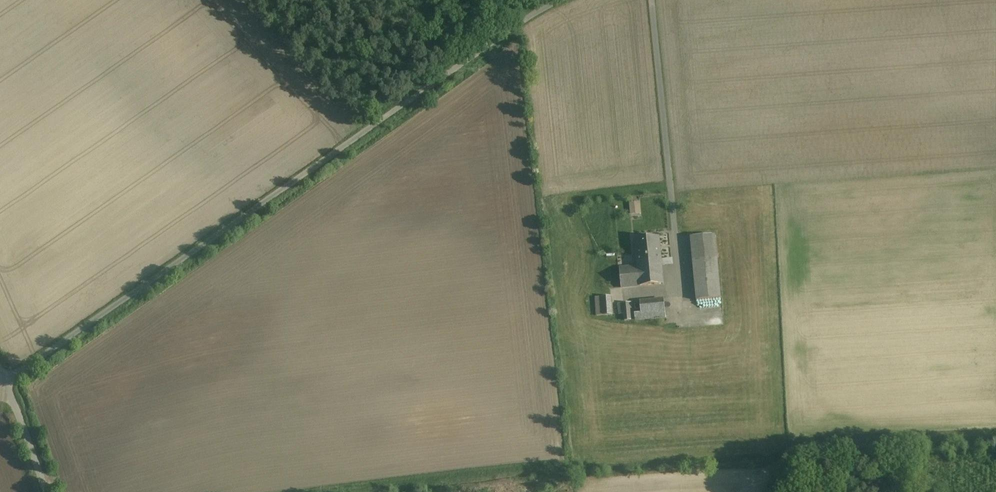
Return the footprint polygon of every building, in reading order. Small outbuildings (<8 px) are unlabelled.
[(641,201),(630,202),(630,212),(641,211),(641,201)] [(714,233),(689,235),(696,301),(720,298),(714,233)] [(658,237),(635,239),(637,266),(661,264),(658,237)] [(637,266),(620,268),(621,288),(663,284),(661,264),(637,266)] [(610,296),(601,297),(603,315),(612,315),(610,296)] [(664,300),(640,302),(641,313),(641,315),(665,313),(664,300)]
